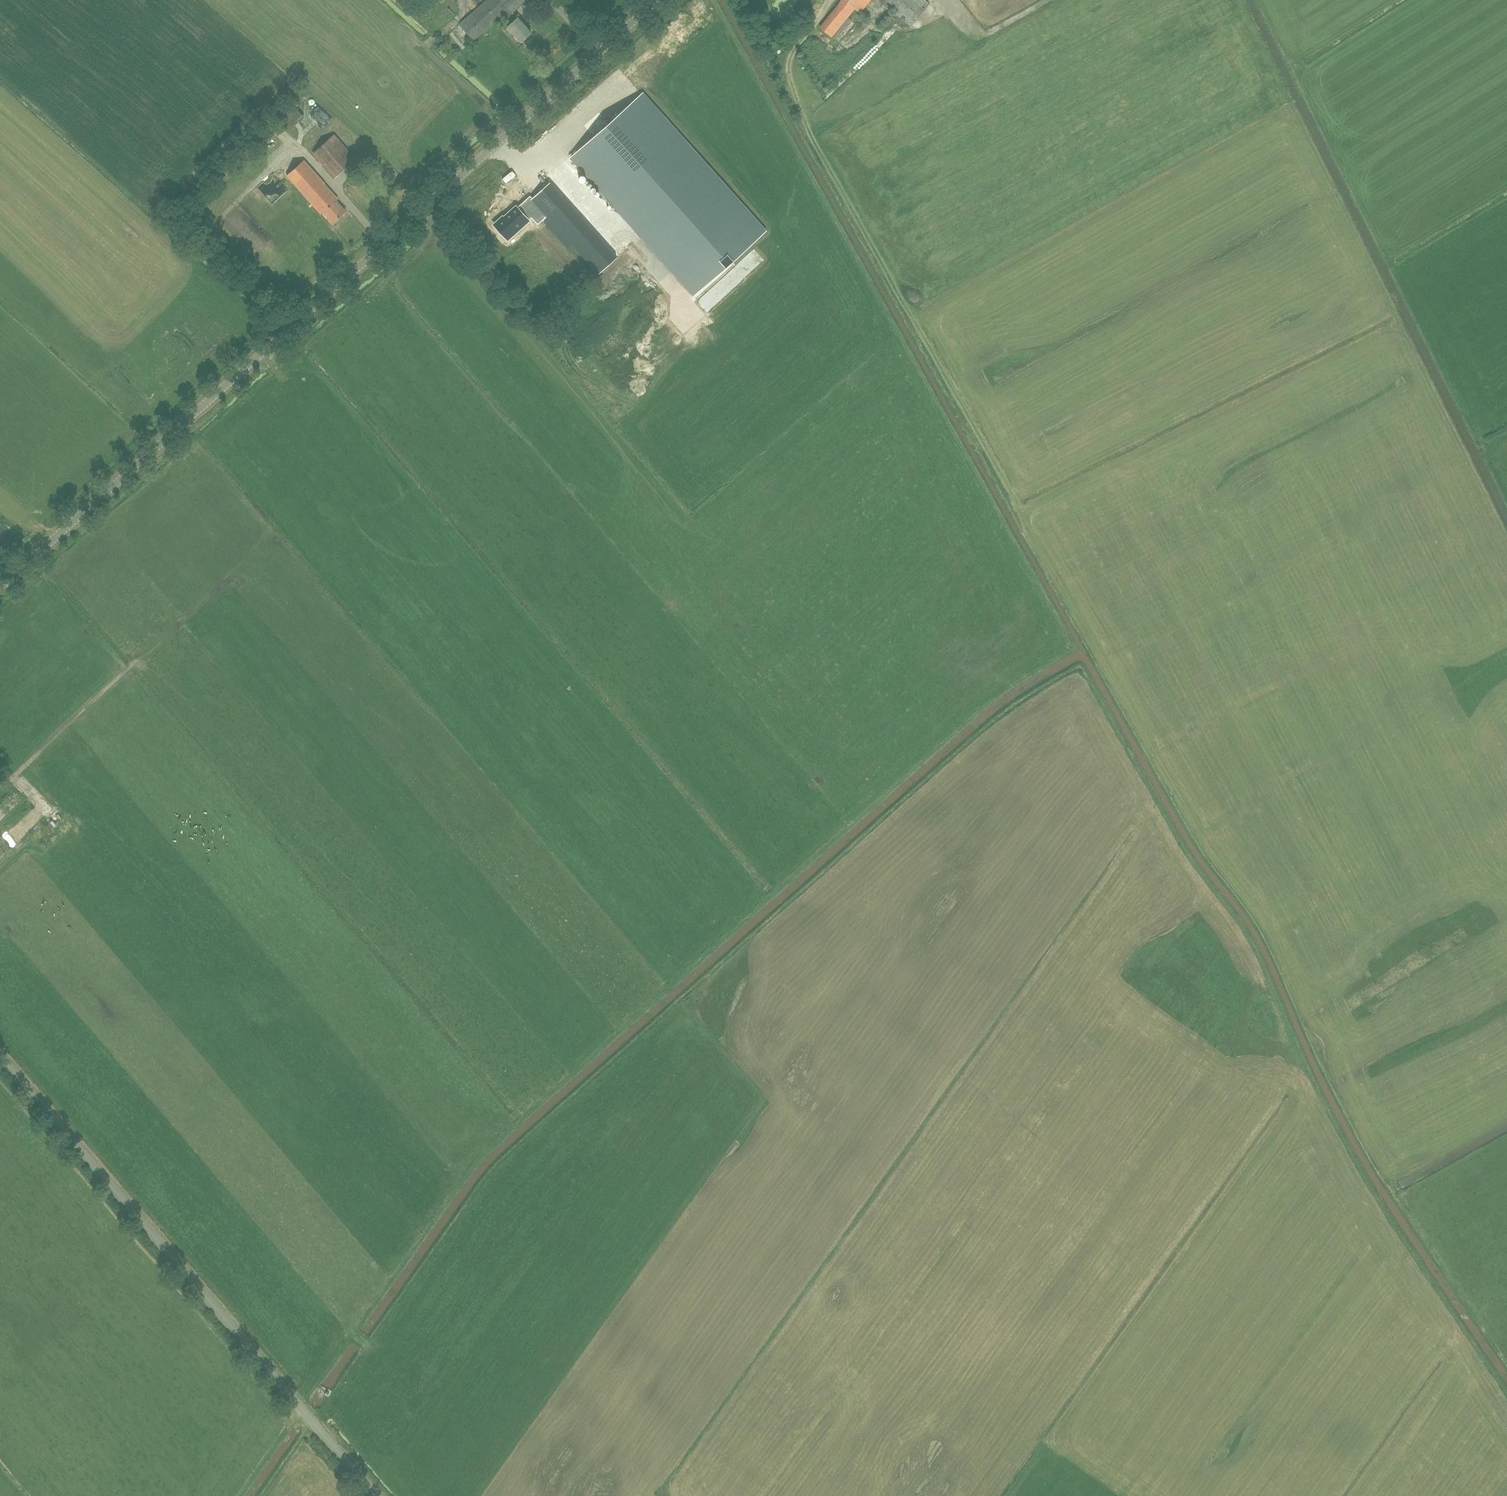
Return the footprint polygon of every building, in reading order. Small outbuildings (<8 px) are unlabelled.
[(460,24),(474,40),(502,14),(511,24),(507,27),(520,42),(531,32),(518,18),(517,18),(512,12),(526,0),(486,0),(460,24)] [(831,36),(855,8),(860,12),(870,0),(853,0),(850,3),(846,0),(843,0),(821,27),(831,36)] [(914,23),(929,4),(924,0),(886,0),(914,23)] [(571,156),(694,296),(766,232),(642,93),(571,156)] [(324,127),(333,117),(319,104),(310,114),(324,127)] [(289,131),(304,117),(294,106),(279,119),(289,131)] [(265,146),(273,137),(267,131),(258,139),(265,146)] [(334,178),(355,159),(334,135),(312,153),(334,178)] [(259,172),(266,167),(258,156),(251,162),(259,172)] [(332,223),(346,211),(336,200),(338,199),(304,161),(287,175),(321,214),(323,212),(332,223)] [(547,216),(571,244),(598,274),(617,257),(564,198),(550,182),(532,198),(531,199),(533,201),(521,211),(517,207),(516,206),(504,217),(497,223),(503,229),(505,227),(513,235),(528,221),(532,218),(538,224),(542,220),(547,216)] [(270,188),(267,193),(278,199),(280,194),(270,188)] [(335,1371),(327,1384),(334,1388),(342,1375),(335,1371)] [(320,1404),(328,1396),(323,1391),(315,1399),(320,1404)]
